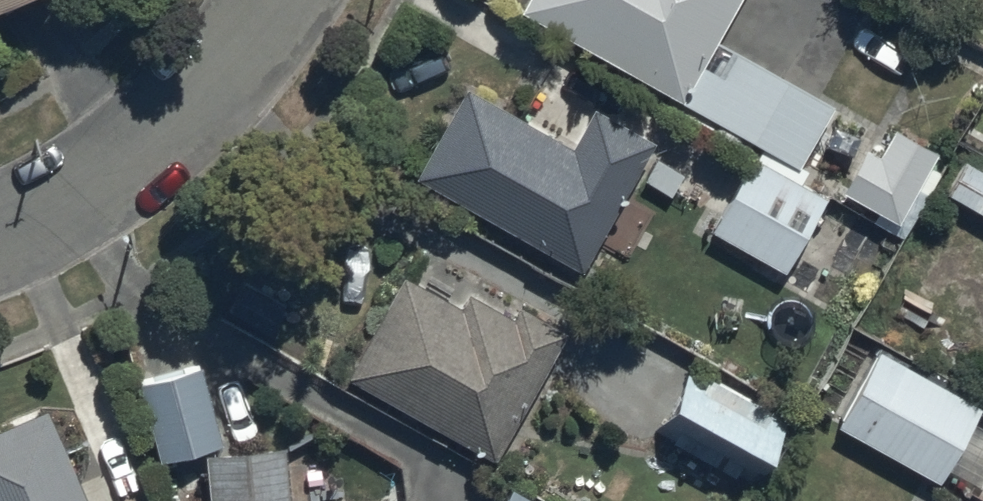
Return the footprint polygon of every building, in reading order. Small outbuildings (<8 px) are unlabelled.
[(25,0),(0,0),(0,15),(25,0)] [(516,19),(799,177),(834,115),(714,49),(741,0),(527,0),(516,19)] [(593,116),(570,154),(469,94),(416,184),(576,279),(652,151),(593,116)] [(890,136),(875,160),(865,154),(840,195),(895,229),(934,163),(890,136)] [(824,204),(748,163),(707,239),(783,280),(824,204)] [(405,280),(346,383),(498,469),(570,341),(522,314),(515,326),(472,302),(466,314),(405,280)] [(982,415),(873,354),(831,428),(940,489),(982,415)] [(205,369),(138,385),(159,469),(226,453),(205,369)] [(790,425),(695,377),(660,448),(755,496),(790,425)] [(51,418),(0,437),(0,500),(83,500),(51,418)] [(215,500),(289,500),(286,456),(212,461),(215,500)]
